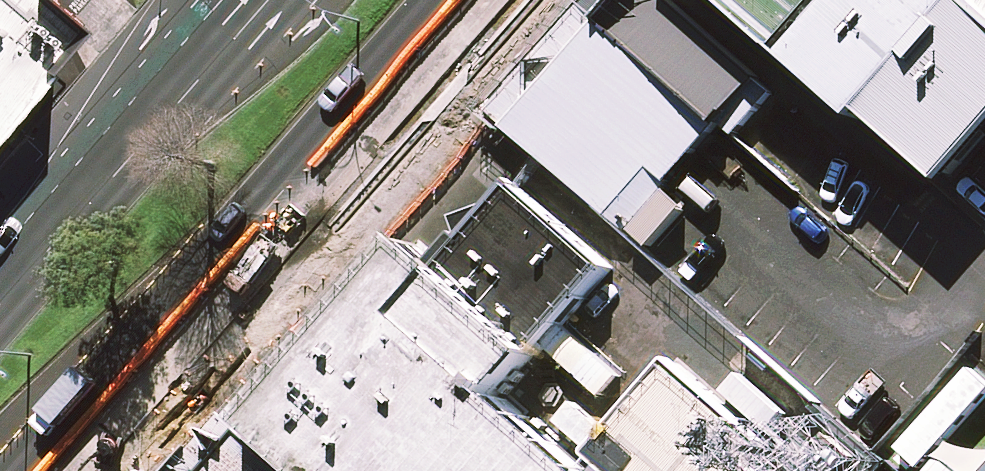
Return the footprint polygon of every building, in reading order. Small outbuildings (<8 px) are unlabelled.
[(58,33),(20,0),(0,0),(0,99),(58,33)] [(659,0),(623,0),(502,137),(622,240),(759,83),(659,0)] [(790,60),(843,0),(720,0),(790,60)] [(965,0),(843,0),(790,60),(949,189),(984,147),(984,16),(965,0)] [(984,16),(984,0),(965,0),(984,16)] [(244,427),(298,470),(600,470),(503,396),(612,270),(518,184),(445,272),(415,250),(244,427)] [(594,410),(663,470),(741,470),(781,425),(668,326),(594,410)] [(972,367),(897,451),(918,470),(923,470),(984,402),(984,379),(972,367)] [(244,427),(206,470),(298,470),(244,427)] [(967,467),(972,470),(984,470),(984,448),(967,467)]
